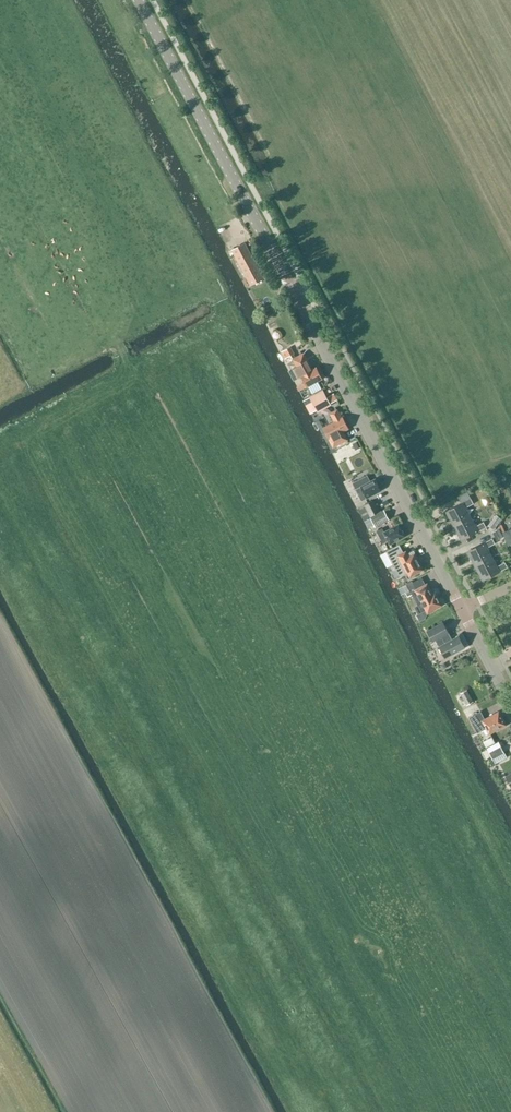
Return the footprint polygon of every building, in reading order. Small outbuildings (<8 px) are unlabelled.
[(243,243),(231,249),(238,262),(251,286),(263,279),(250,256),(243,243)] [(294,354),(290,346),(281,352),(285,359),(294,354)] [(304,353),(292,359),(296,367),(294,368),(299,377),(301,376),(307,387),(322,379),(316,368),(311,370),(303,354),(304,354),(304,353)] [(329,404),(322,390),(310,397),(317,410),(329,404)] [(337,410),(330,413),(335,422),(322,428),(333,448),(349,440),(344,431),(348,428),(342,418),(341,418),(337,410)] [(351,454),(346,444),(338,448),(343,458),(351,454)] [(369,482),(366,476),(353,483),(362,501),(381,490),(375,479),(369,482)] [(454,526),(471,517),(466,508),(474,504),(471,499),(467,492),(458,497),(461,504),(447,511),(454,526)] [(491,503),(487,496),(482,499),(486,506),(491,503)] [(380,512),(379,511),(374,500),(364,505),(370,517),(380,512)] [(384,510),(371,517),(376,527),(389,520),(384,510)] [(502,519),(496,515),(488,525),(494,530),(502,519)] [(471,517),(454,526),(462,540),(486,527),(483,522),(476,526),(471,517)] [(405,536),(399,525),(384,532),(382,528),(376,531),(383,543),(388,540),(390,544),(405,536)] [(502,533),(508,546),(510,545),(510,529),(502,533)] [(476,566),(492,557),(487,548),(495,544),(492,539),(468,552),(476,566)] [(408,554),(406,551),(403,553),(399,545),(386,552),(400,576),(407,572),(410,577),(423,570),(413,551),(408,554)] [(492,557),(476,566),(483,580),(508,567),(505,562),(497,566),(492,557)] [(414,588),(411,582),(398,589),(401,595),(414,588)] [(425,609),(428,613),(442,605),(435,592),(432,594),(427,584),(412,592),(422,611),(425,609)] [(449,633),(443,622),(427,631),(433,641),(436,640),(439,647),(445,658),(465,647),(459,636),(452,640),(448,633),(449,633)] [(473,702),(467,690),(460,694),(466,705),(473,702)] [(505,725),(498,713),(485,720),(480,712),(470,718),(478,732),(487,727),(490,733),(505,725)] [(504,753),(501,746),(489,753),(492,759),(504,753)]
